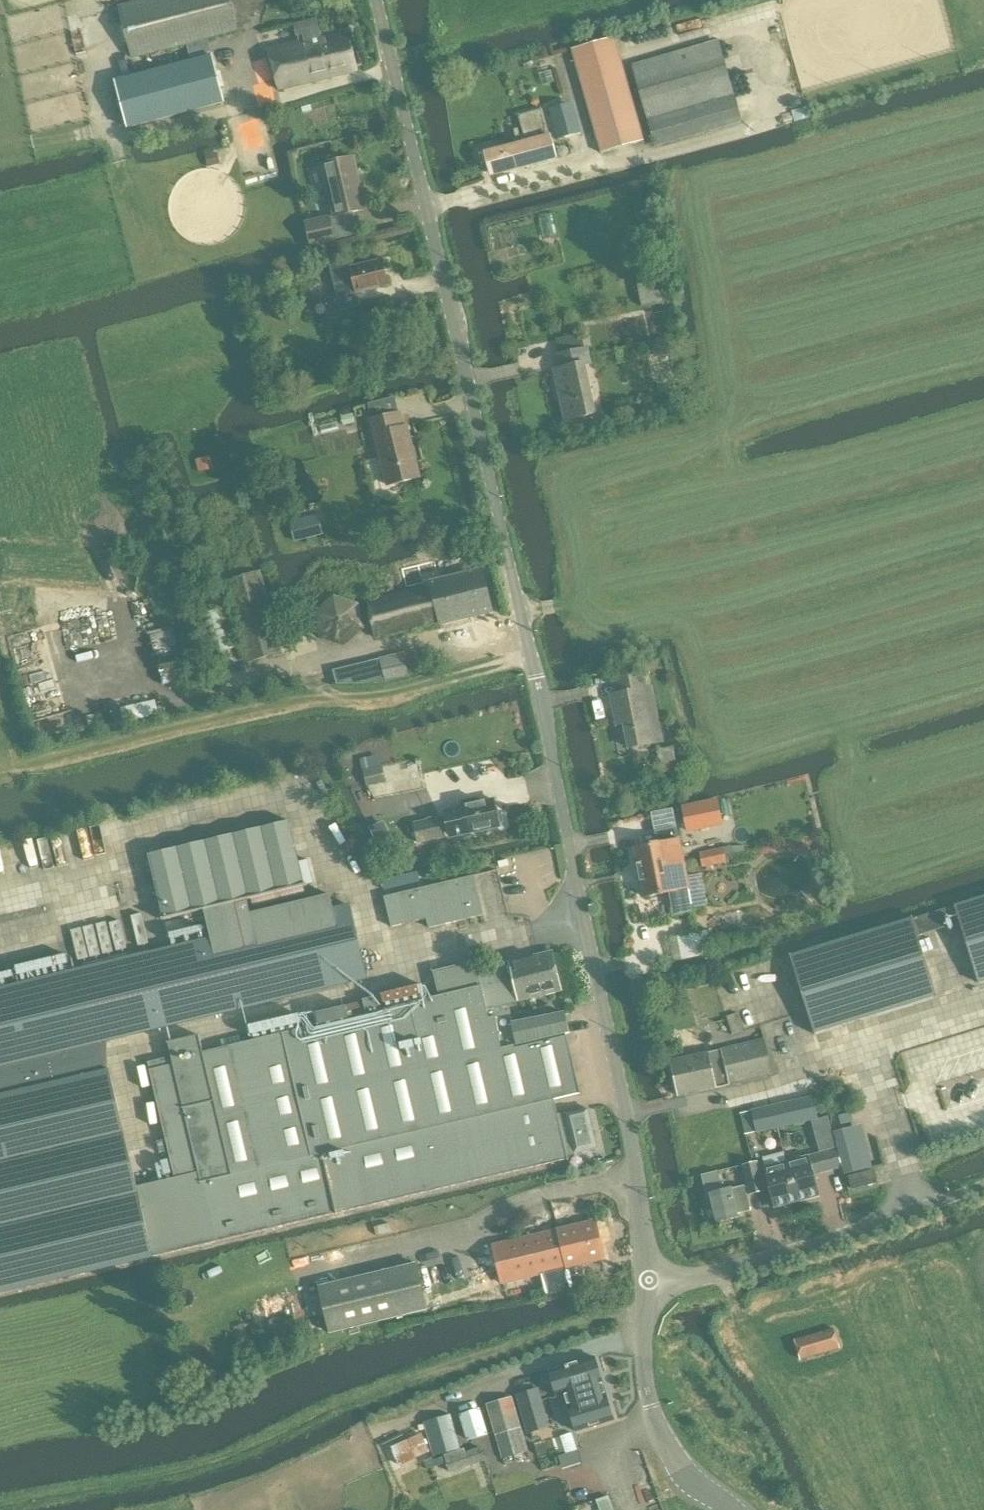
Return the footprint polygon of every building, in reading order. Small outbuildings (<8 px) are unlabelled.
[(117,7),(131,60),(186,46),(189,59),(211,53),(208,40),(237,32),(229,0),(145,0),(117,7)] [(320,39),(315,20),(292,26),(295,37),(301,35),(302,41),(268,50),(278,90),(357,69),(347,32),(320,39)] [(572,50),(602,154),(645,141),(615,37),(572,50)] [(656,146),(740,122),(717,41),(633,65),(656,146)] [(115,82),(128,129),(223,104),(211,57),(115,82)] [(559,140),(581,134),(572,103),(550,109),(559,140)] [(485,154),(491,176),(556,158),(542,109),(517,116),(523,137),(519,138),(517,129),(513,131),(515,139),(501,143),(503,149),(485,154)] [(217,166),(213,148),(204,151),(207,168),(217,166)] [(335,217),(365,210),(353,158),(323,165),(335,217)] [(305,223),(311,248),(336,242),(330,217),(305,223)] [(353,261),(329,267),(339,310),(346,309),(343,296),(355,293),(355,294),(388,286),(382,263),(355,269),(353,261)] [(644,306),(661,303),(654,271),(638,275),(644,306)] [(668,339),(651,343),(654,356),(671,352),(668,339)] [(594,415),(584,366),(589,365),(586,350),(559,355),(562,369),(556,370),(559,385),(561,384),(564,399),(562,399),(566,421),(594,415)] [(403,427),(399,412),(372,419),(388,485),(420,477),(407,426),(403,427)] [(353,414),(341,417),(343,427),(356,424),(353,414)] [(279,452),(267,455),(270,466),(282,463),(279,452)] [(210,457),(195,460),(198,473),(213,469),(210,457)] [(289,521),(294,543),(324,535),(319,514),(289,521)] [(439,579),(435,563),(409,569),(414,585),(417,585),(417,589),(395,594),(369,601),(375,638),(415,628),(441,622),(442,625),(493,612),(482,569),(475,570),(439,579)] [(248,661),(281,652),(259,572),(226,581),(248,661)] [(316,616),(320,640),(338,645),(359,627),(356,608),(333,600),(316,616)] [(200,614),(210,654),(240,646),(231,606),(200,614)] [(150,633),(154,652),(177,647),(172,628),(150,633)] [(385,682),(407,677),(402,653),(379,659),(385,682)] [(618,694),(611,695),(617,725),(624,723),(629,748),(655,743),(655,741),(663,739),(660,727),(652,728),(644,688),(642,674),(615,679),(618,694)] [(362,770),(366,787),(386,782),(382,766),(362,770)] [(462,814),(446,817),(449,832),(465,829),(466,834),(501,827),(500,822),(502,822),(500,813),(498,813),(495,801),(477,805),(475,798),(461,801),(462,808),(460,809),(462,814)] [(718,800),(682,808),(683,809),(688,833),(709,828),(708,821),(722,818),(718,800)] [(672,810),(649,815),(653,833),(655,832),(676,828),(672,810)] [(418,844),(444,838),(439,818),(413,824),(418,844)] [(0,990),(0,1294),(154,1257),(153,1256),(215,1241),(567,1158),(566,1154),(596,1146),(587,1107),(557,1114),(554,1099),(580,1092),(566,1032),(569,1031),(565,1012),(513,1025),(509,1005),(561,993),(551,953),(538,957),(477,971),(475,963),(433,972),(438,996),(425,999),(422,985),(382,995),(385,1009),(380,1010),(377,998),(362,1001),(363,1003),(316,1014),(319,1025),(310,1027),(307,1016),(247,1030),(250,1042),(232,1046),(261,1169),(232,1175),(199,1036),(167,1044),(172,1064),(149,1069),(175,1177),(137,1186),(110,1070),(104,1072),(97,1043),(368,979),(350,906),(334,910),(330,895),(250,914),(247,900),(305,887),(290,822),(149,856),(165,920),(205,911),(212,939),(0,990)] [(639,873),(683,865),(676,828),(655,832),(656,838),(654,842),(655,845),(634,849),(639,873)] [(714,865),(726,863),(723,848),(711,851),(714,865)] [(702,867),(714,865),(711,851),(699,853),(702,867)] [(692,914),(687,887),(683,865),(639,873),(644,898),(668,894),(673,917),(692,914)] [(474,877),(384,898),(391,929),(426,920),(428,929),(483,916),(474,877)] [(955,907),(978,983),(983,981),(983,899),(955,907)] [(814,1034),(935,997),(912,921),(791,958),(814,1034)] [(738,1014),(726,1018),(732,1035),(743,1032),(738,1014)] [(670,1063),(678,1097),(771,1075),(763,1041),(670,1063)] [(757,1133),(817,1119),(812,1097),(752,1111),(757,1133)] [(841,1126),(853,1123),(850,1113),(838,1116),(841,1126)] [(838,1149),(822,1153),(827,1171),(842,1167),(838,1149)] [(783,1153),(763,1158),(765,1168),(775,1209),(797,1203),(788,1169),(787,1162),(786,1163),(783,1153)] [(822,1153),(787,1162),(788,1169),(797,1203),(819,1197),(813,1175),(827,1171),(822,1153)] [(749,1195),(765,1191),(758,1161),(742,1165),(749,1195)] [(852,1188),(876,1182),(873,1171),(849,1177),(852,1188)] [(722,1191),(718,1172),(701,1176),(706,1196),(710,1195),(717,1223),(738,1218),(738,1214),(749,1211),(744,1187),(733,1190),(722,1191)] [(575,1276),(573,1268),(604,1261),(594,1221),(492,1245),(502,1285),(548,1274),(552,1292),(570,1288),(567,1277),(575,1276)] [(330,1335),(428,1311),(416,1263),(318,1286),(330,1335)] [(795,1341),(800,1360),(839,1349),(833,1329),(795,1341)] [(556,1397),(564,1395),(564,1394),(602,1383),(595,1358),(548,1372),(556,1397)] [(564,1394),(564,1395),(575,1433),(613,1422),(602,1383),(564,1394)] [(538,1391),(519,1397),(529,1432),(548,1426),(538,1391)] [(502,1459),(527,1453),(512,1398),(487,1405),(502,1459)] [(467,1440),(488,1434),(480,1409),(459,1415),(467,1440)] [(434,1456),(459,1449),(450,1416),(425,1423),(434,1456)] [(399,1466),(428,1454),(420,1435),(391,1448),(399,1466)] [(450,1472),(484,1462),(480,1449),(446,1459),(450,1472)] [(432,1458),(424,1461),(427,1471),(444,1465),(442,1458),(433,1461),(432,1458)] [(608,1496),(595,1501),(598,1509),(614,1509),(608,1496)]
